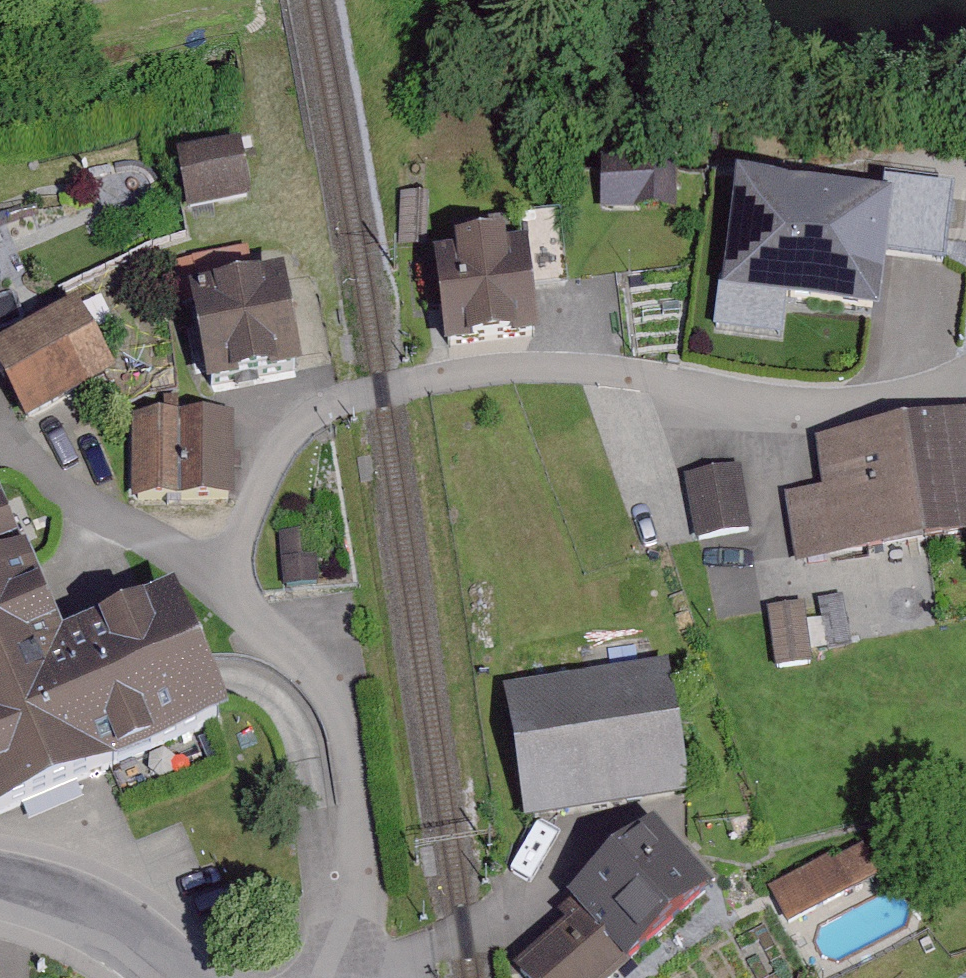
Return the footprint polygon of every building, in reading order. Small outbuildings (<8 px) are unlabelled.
[(241,153),(178,163),(186,212),(249,202),(241,153)] [(678,215),(677,174),(593,177),(594,218),(678,215)] [(899,209),(748,183),(722,334),(788,346),(796,304),(893,321),(904,259),(954,268),(965,202),(908,193),(899,209)] [(402,196),(398,243),(423,245),(427,198),(402,196)] [(528,260),(434,267),(440,357),(540,348),(528,260)] [(284,285),(189,300),(205,400),(300,385),(284,285)] [(0,354),(0,389),(20,435),(115,394),(83,319),(0,354)] [(237,415),(139,417),(141,505),(239,503),(237,415)] [(902,426),(920,544),(965,537),(965,416),(902,426)] [(817,439),(825,488),(787,494),(798,563),(920,544),(902,426),(817,439)] [(744,464),(689,473),(703,554),(758,545),(744,464)] [(0,505),(0,834),(228,741),(174,605),(68,653),(0,505)] [(774,662),(808,660),(805,602),(770,604),(774,662)] [(670,662),(496,686),(516,833),(690,810),(670,662)] [(647,832),(564,907),(574,922),(513,977),(629,977),(714,902),(647,832)] [(865,841),(770,892),(793,936),(888,885),(865,841)]
